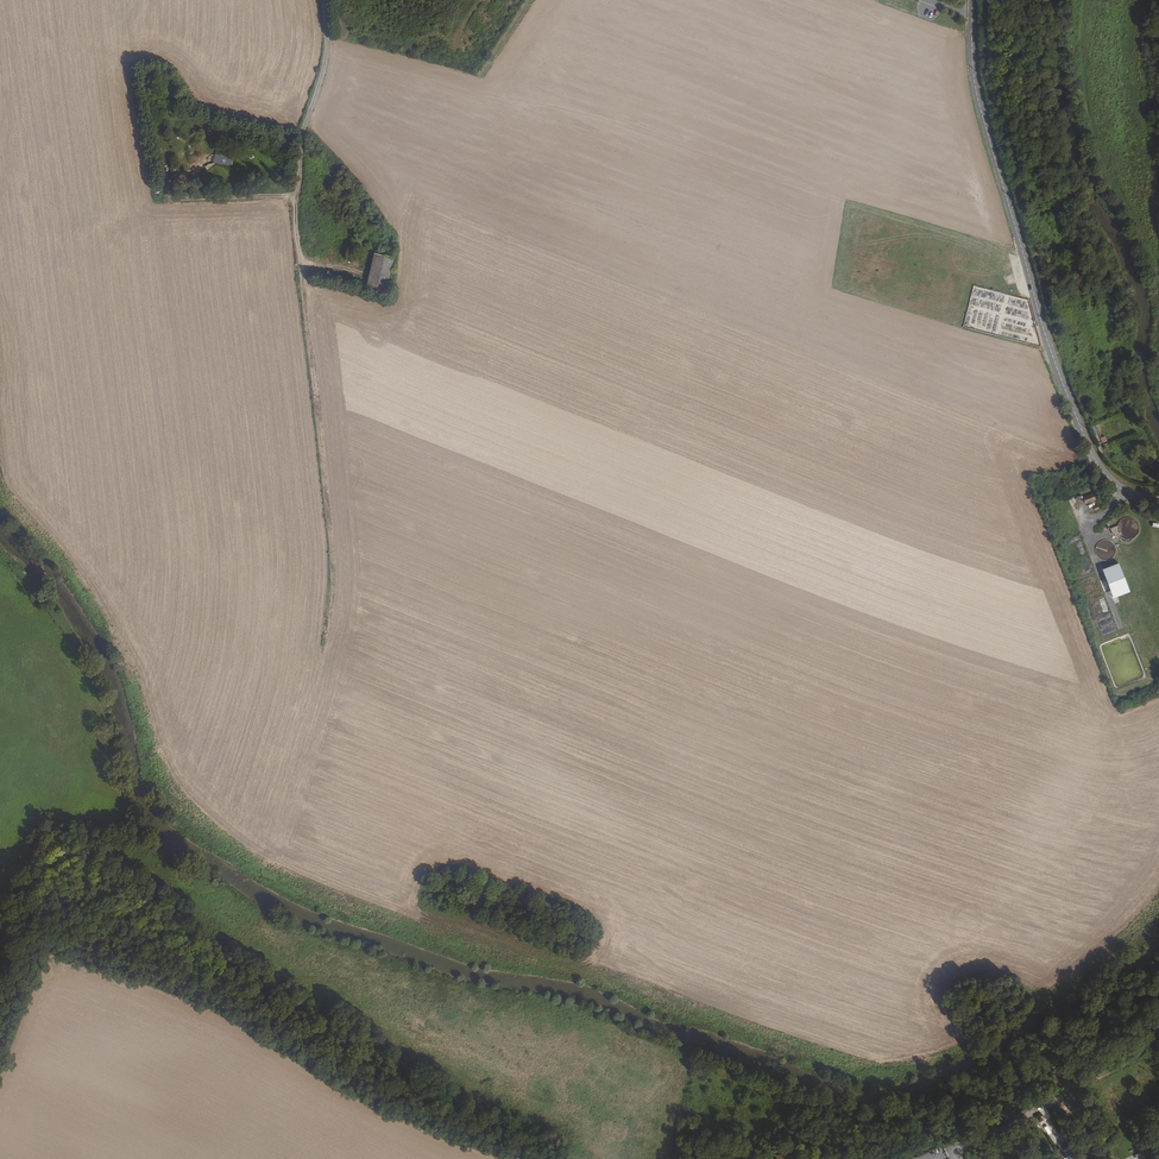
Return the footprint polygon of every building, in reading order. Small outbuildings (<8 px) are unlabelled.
[(223,151),(216,150),(214,163),(227,164),(228,157),(222,156),(223,151)] [(394,259),(374,254),(365,289),(385,294),(394,259)] [(1129,437),(1127,432),(1117,436),(1120,441),(1129,437)] [(1096,500),(1094,495),(1084,499),(1086,504),(1096,500)] [(1120,563),(1103,569),(1113,598),(1130,593),(1120,563)] [(1061,1146),(1065,1152),(1069,1149),(1066,1143),(1061,1146)] [(788,1148),(774,1149),(774,1158),(789,1158),(788,1148)]
